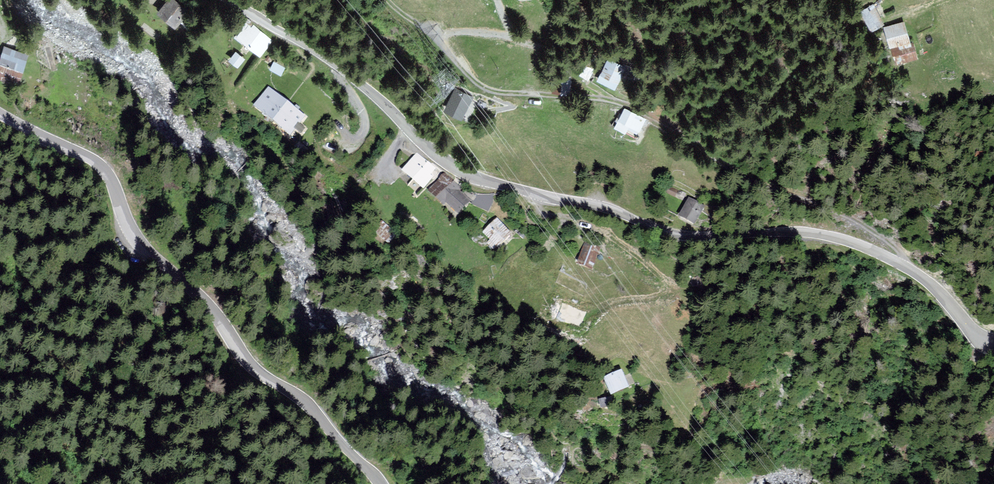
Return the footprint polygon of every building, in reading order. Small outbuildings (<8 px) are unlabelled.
[(172,0),(170,0),(157,15),(173,28),(186,12),(172,0)] [(873,6),(861,12),(872,31),(884,25),(873,6)] [(904,24),(885,28),(886,33),(882,34),(885,44),(889,43),(890,48),(908,43),(904,24)] [(271,41),(251,25),(244,33),(242,31),(237,38),(260,55),(271,41)] [(912,44),(892,50),(897,64),(916,58),(912,44)] [(5,49),(0,67),(0,78),(18,83),(27,55),(5,49)] [(244,60),(236,53),(230,62),(238,68),(244,60)] [(624,67),(610,60),(600,81),(614,88),(624,67)] [(585,65),(580,74),(589,78),(594,69),(585,65)] [(570,78),(563,77),(561,93),(569,94),(570,78)] [(303,114),(269,88),(256,105),(290,131),(303,114)] [(471,98),(456,90),(445,112),(461,120),(471,98)] [(645,119),(625,109),(616,128),(626,133),(628,130),(636,135),(645,119)] [(434,168),(417,154),(403,171),(423,187),(431,177),(428,175),(434,168)] [(460,188),(445,173),(430,189),(443,202),(446,199),(459,211),(469,201),(458,190),(460,188)] [(473,205),(490,210),(495,196),(477,191),(473,205)] [(703,205),(689,198),(680,214),(694,222),(703,205)] [(510,233),(496,219),(485,231),(491,238),(487,243),(493,249),(510,233)] [(396,232),(384,222),(373,235),(385,245),(396,232)] [(599,248),(585,243),(579,261),(593,266),(599,248)] [(584,312),(563,304),(557,319),(579,327),(584,312)] [(622,370),(605,377),(611,394),(629,386),(628,385),(633,383),(629,375),(625,376),(622,370)]
